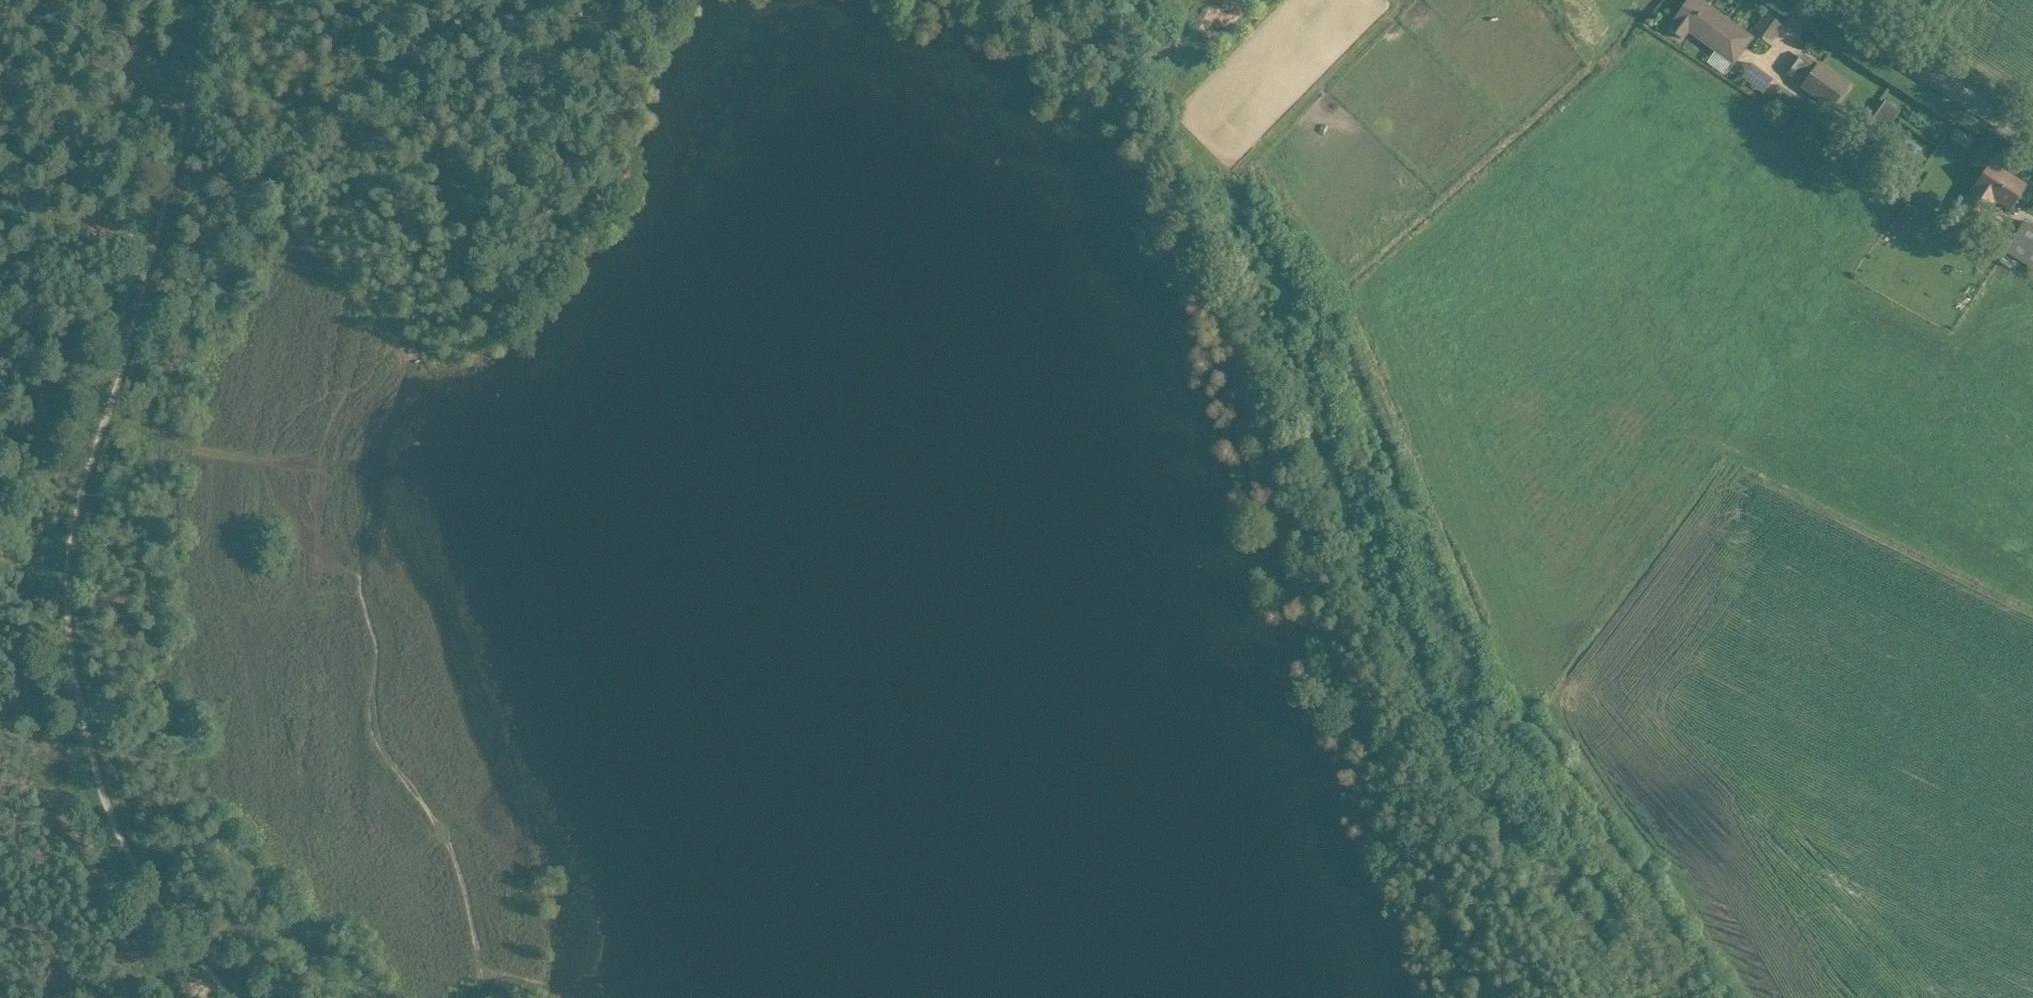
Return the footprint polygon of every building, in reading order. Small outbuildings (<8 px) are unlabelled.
[(1673,20),(1674,20),(1668,28),(1683,39),(1689,31),(1734,64),(1753,39),(1699,0),(1687,0),(1673,20)] [(1783,26),(1767,14),(1759,25),(1775,37),(1783,26)] [(1820,61),(1818,64),(1799,88),(1830,110),(1850,84),(1820,61)] [(1762,93),(1772,80),(1751,64),(1740,77),(1762,93)] [(1885,101),(1870,122),(1885,133),(1900,111),(1885,101)] [(1943,128),(1937,138),(1953,147),(1959,138),(1943,128)] [(1985,218),(1997,200),(2010,209),(2025,185),(1991,163),(1980,180),(1964,204),(1985,218)] [(2005,251),(2032,268),(2032,226),(2024,221),(2012,240),(1996,230),(1988,244),(2004,253),(2005,251)]
